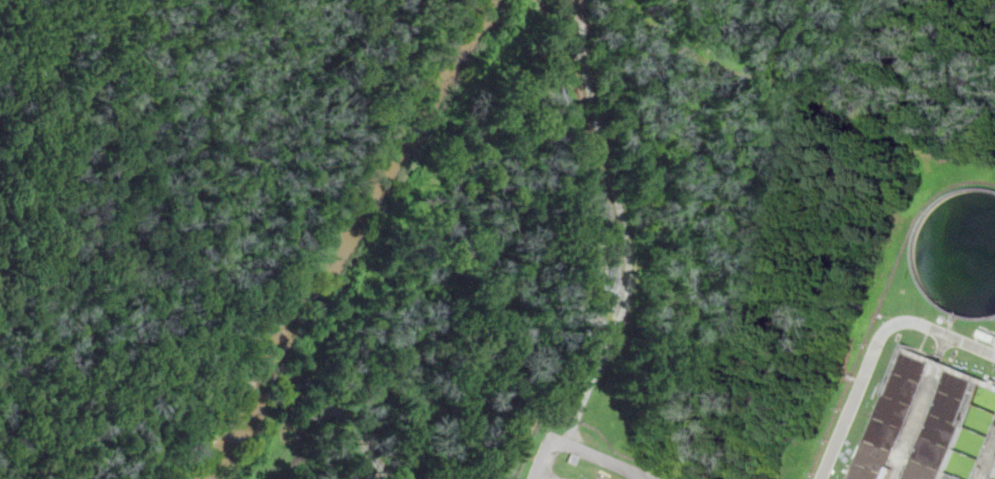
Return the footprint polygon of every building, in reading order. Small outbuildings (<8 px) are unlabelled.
[(990,382),(991,379),(898,346),(851,478),(884,478),(922,372),(935,377),(933,384),(939,386),(912,460),(965,478),(994,478),(994,384),(990,382)]
